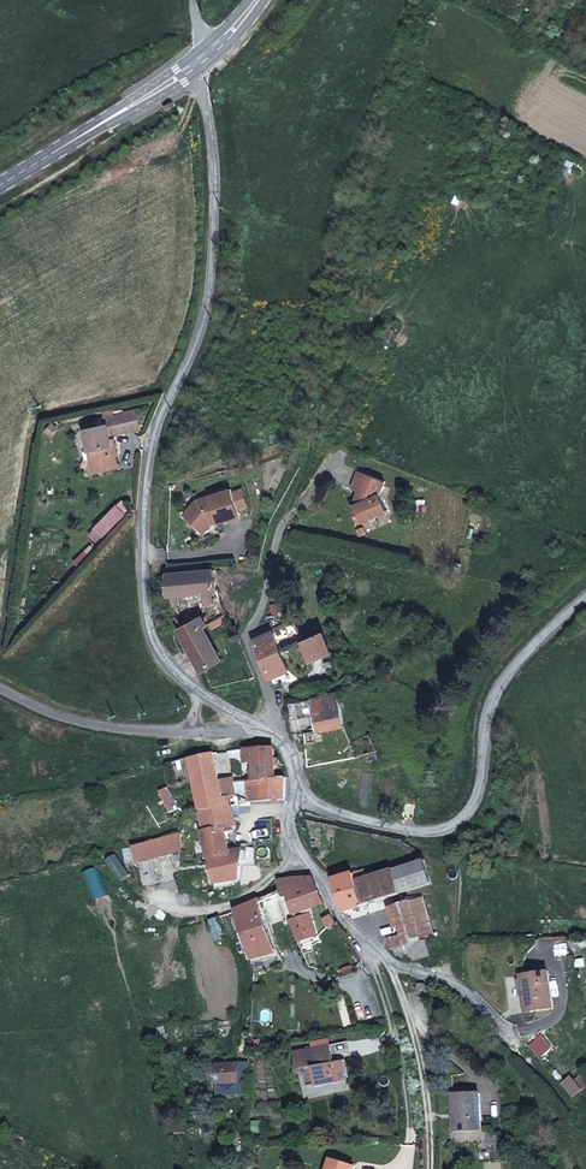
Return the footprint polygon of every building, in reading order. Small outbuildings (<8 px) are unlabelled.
[(80,425),(85,446),(91,444),(94,455),(89,457),(92,470),(118,463),(116,452),(113,442),(109,440),(107,432),(139,423),(133,404),(101,413),(102,418),(80,425)] [(355,500),(349,502),(348,503),(355,518),(385,509),(377,492),(383,476),(356,466),(350,482),(354,485),(360,487),(355,500)] [(181,505),(176,511),(194,526),(202,516),(210,513),(212,518),(233,511),(223,484),(189,496),(191,502),(181,505)] [(354,485),(349,502),(355,500),(360,487),(354,485)] [(189,496),(181,505),(191,502),(189,496)] [(134,509),(124,500),(90,535),(99,544),(134,509)] [(194,526),(197,529),(206,518),(212,518),(210,513),(202,516),(194,526)] [(200,600),(217,596),(211,565),(160,570),(163,592),(181,590),(199,587),(200,600)] [(198,622),(202,621),(197,614),(174,624),(179,634),(177,635),(194,669),(200,667),(209,663),(218,658),(198,622)] [(292,640),(301,662),(310,659),(330,651),(325,638),(316,630),(292,640)] [(267,631),(248,638),(256,654),(276,646),(267,631)] [(281,657),(276,646),(256,654),(265,675),(285,668),(281,657)] [(309,712),(314,728),(342,720),(340,700),(338,690),(335,690),(305,697),(309,712)] [(371,731),(350,736),(354,754),(379,748),(371,731)] [(270,756),(270,746),(240,747),(241,754),(241,761),(252,760),(253,771),(242,772),(218,776),(208,750),(181,757),(184,778),(193,808),(229,807),(227,798),(226,795),(235,794),(234,783),(243,781),(272,777),(271,765),(276,764),(276,757),(270,756)] [(166,782),(184,778),(181,757),(162,762),(166,782)] [(243,781),(247,800),(280,797),(280,777),(272,777),(243,781)] [(247,800),(243,781),(234,783),(235,794),(235,795),(247,800)] [(221,829),(228,827),(232,826),(231,816),(229,807),(193,808),(206,859),(227,853),(223,833),(221,829)] [(134,866),(179,854),(178,836),(128,847),(134,866)] [(360,868),(328,876),(339,908),(342,912),(431,888),(424,861),(363,875),(360,868)] [(305,910),(321,904),(311,875),(278,879),(281,894),(288,916),(305,910)] [(385,943),(386,948),(394,951),(433,938),(421,898),(391,907),(399,934),(384,939),(385,943)] [(276,953),(260,901),(247,906),(235,910),(252,961),(276,953)] [(326,928),(336,923),(330,917),(329,915),(319,920),(326,928)] [(558,1008),(550,970),(522,976),(524,986),(526,996),(531,995),(534,1012),(558,1008)] [(298,1043),(303,1060),(290,1063),(291,1065),(294,1081),(303,1079),(333,1071),(338,1070),(332,1052),(321,1055),(317,1043),(316,1038),(306,1041),(298,1043)] [(298,1043),(281,1048),(286,1066),(291,1065),(290,1063),(303,1060),(298,1043)] [(233,1084),(232,1062),(211,1063),(211,1085),(233,1084)] [(334,1076),(333,1071),(303,1079),(304,1083),(334,1076)] [(452,1133),(480,1132),(479,1097),(451,1098),(452,1133)] [(346,1162),(334,1157),(322,1153),(315,1168),(343,1168),(346,1162)]
